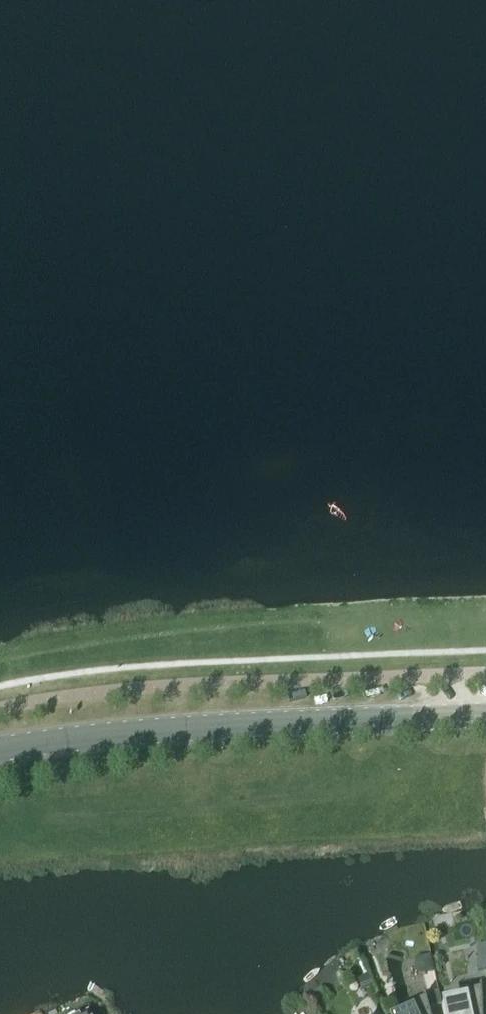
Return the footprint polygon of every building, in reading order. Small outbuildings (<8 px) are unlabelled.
[(480,988),(479,988),(479,990),(474,991),(469,993),(464,995),(459,999),(456,1002),(442,1006),(444,1013),(481,1013),(480,988)] [(424,997),(423,998),(423,999),(418,1001),(414,1004),(409,1008),(406,1012),(404,1013),(428,1013),(424,997)]
